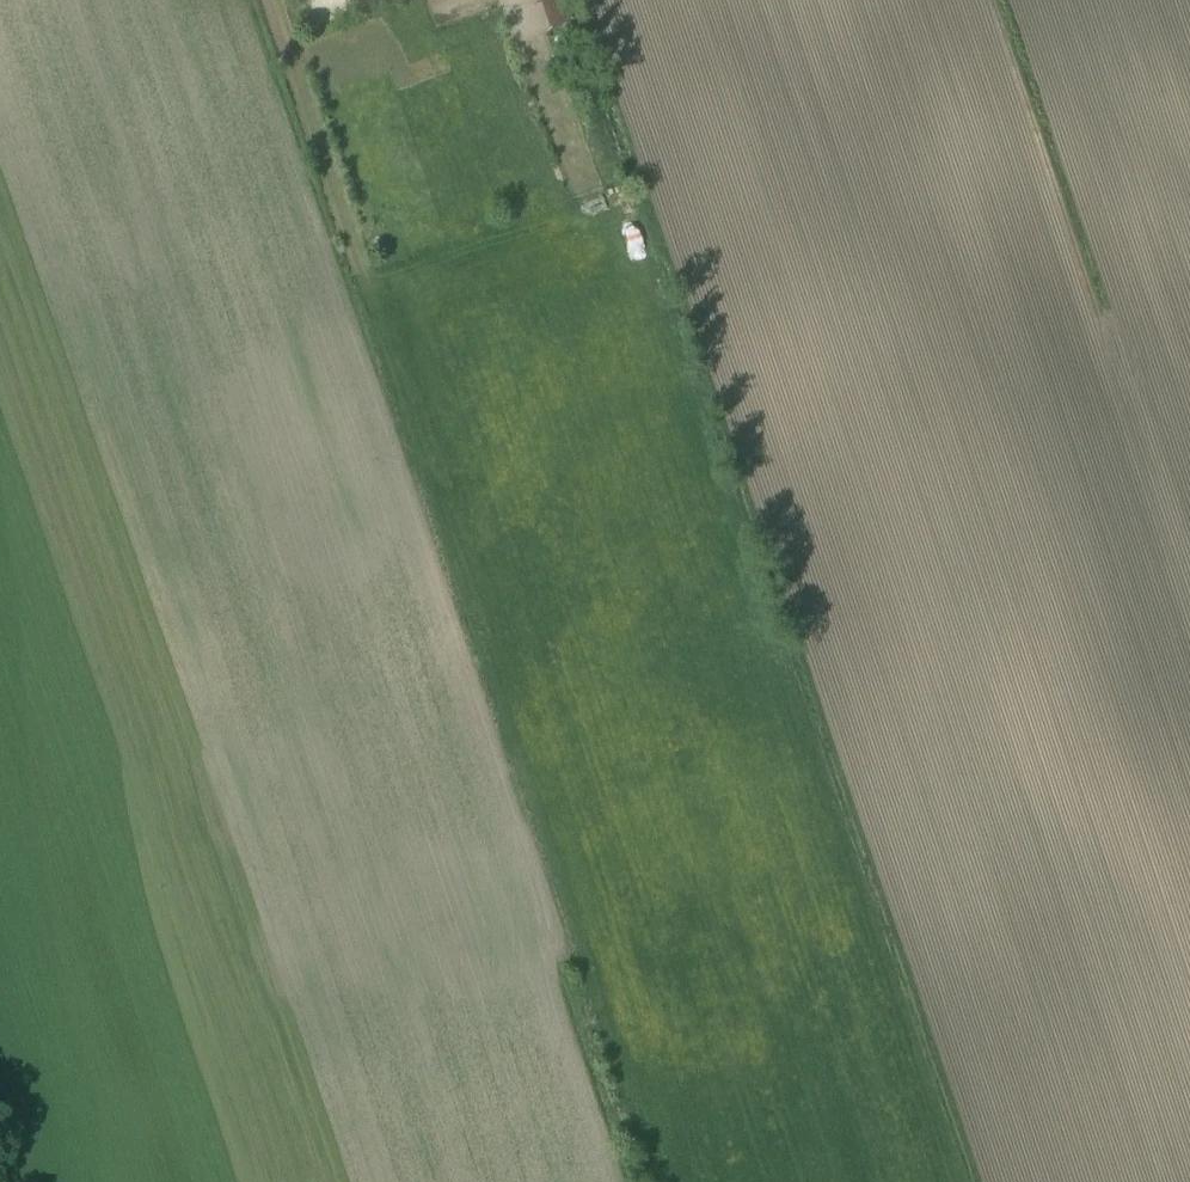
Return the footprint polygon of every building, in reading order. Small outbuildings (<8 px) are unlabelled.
[(567,0),(541,0),(547,19),(571,11),(567,0)]
